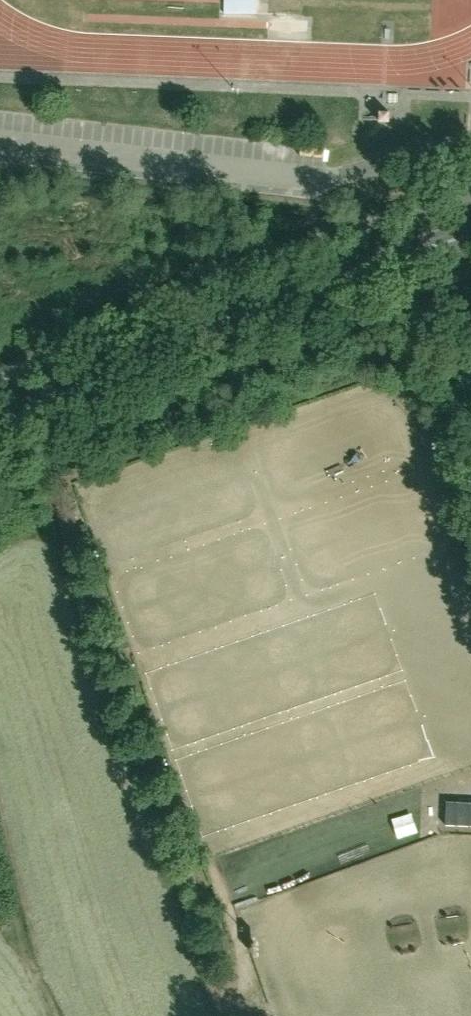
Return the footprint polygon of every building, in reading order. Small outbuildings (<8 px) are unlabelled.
[(232,12),(268,11),(268,0),(231,0),(232,12)] [(445,825),(470,826),(470,802),(446,800),(445,825)]
